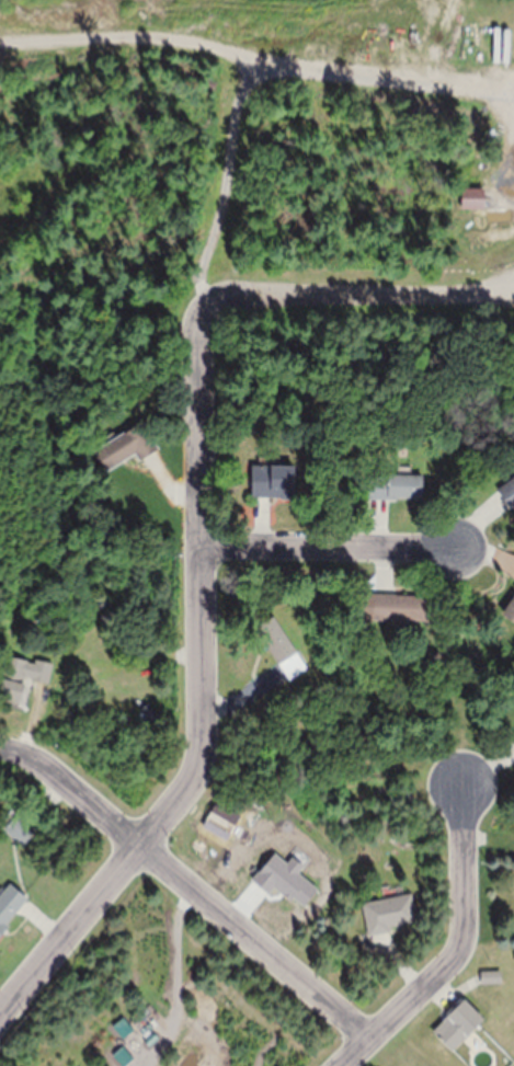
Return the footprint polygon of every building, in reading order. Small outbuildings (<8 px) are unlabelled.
[(496,170),(496,185),(494,185),(484,184),(486,164),(496,165),(496,170)] [(477,207),(477,186),(452,186),(452,207),(477,207)] [(155,449),(144,456),(139,459),(135,452),(115,463),(108,468),(105,470),(92,450),(141,420),(158,447),(155,449)] [(270,496),(255,496),(252,496),(252,463),(297,463),(297,490),(292,490),(292,497),(281,497),(281,496),(270,496)] [(387,498),(372,497),(368,497),(368,474),(388,474),(388,472),(423,473),(423,496),(396,495),(395,498),(387,498)] [(496,488),(513,474),(513,505),(511,507),(506,501),(498,490),(496,488)] [(376,592),(391,593),(430,594),(429,620),(372,617),(373,592),(376,592)] [(501,614),(513,593),(513,621),(503,614),(503,615),(501,614)] [(289,676),(279,662),(255,628),(274,614),(309,663),(290,676),(289,676)] [(20,700),(0,694),(0,681),(8,653),(28,658),(28,660),(35,662),(37,658),(53,663),(47,681),(45,681),(35,678),(33,677),(25,675),(23,681),(25,681),(20,700)] [(150,721),(139,708),(148,700),(159,713),(150,721)] [(24,815),(35,825),(37,827),(23,845),(3,828),(5,826),(0,823),(10,811),(16,816),(20,812),(24,815)] [(10,925),(0,937),(0,894),(11,881),(28,896),(27,898),(15,912),(8,921),(10,925)] [(388,930),(374,933),(368,935),(362,901),(411,891),(418,920),(390,926),(391,929),(388,930)] [(481,981),(480,972),(480,970),(502,968),(502,982),(481,982),(481,981)] [(446,1011),(459,999),(461,996),(464,998),(465,997),(484,1017),(453,1050),(433,1029),(447,1015),(445,1012),(446,1011)]
